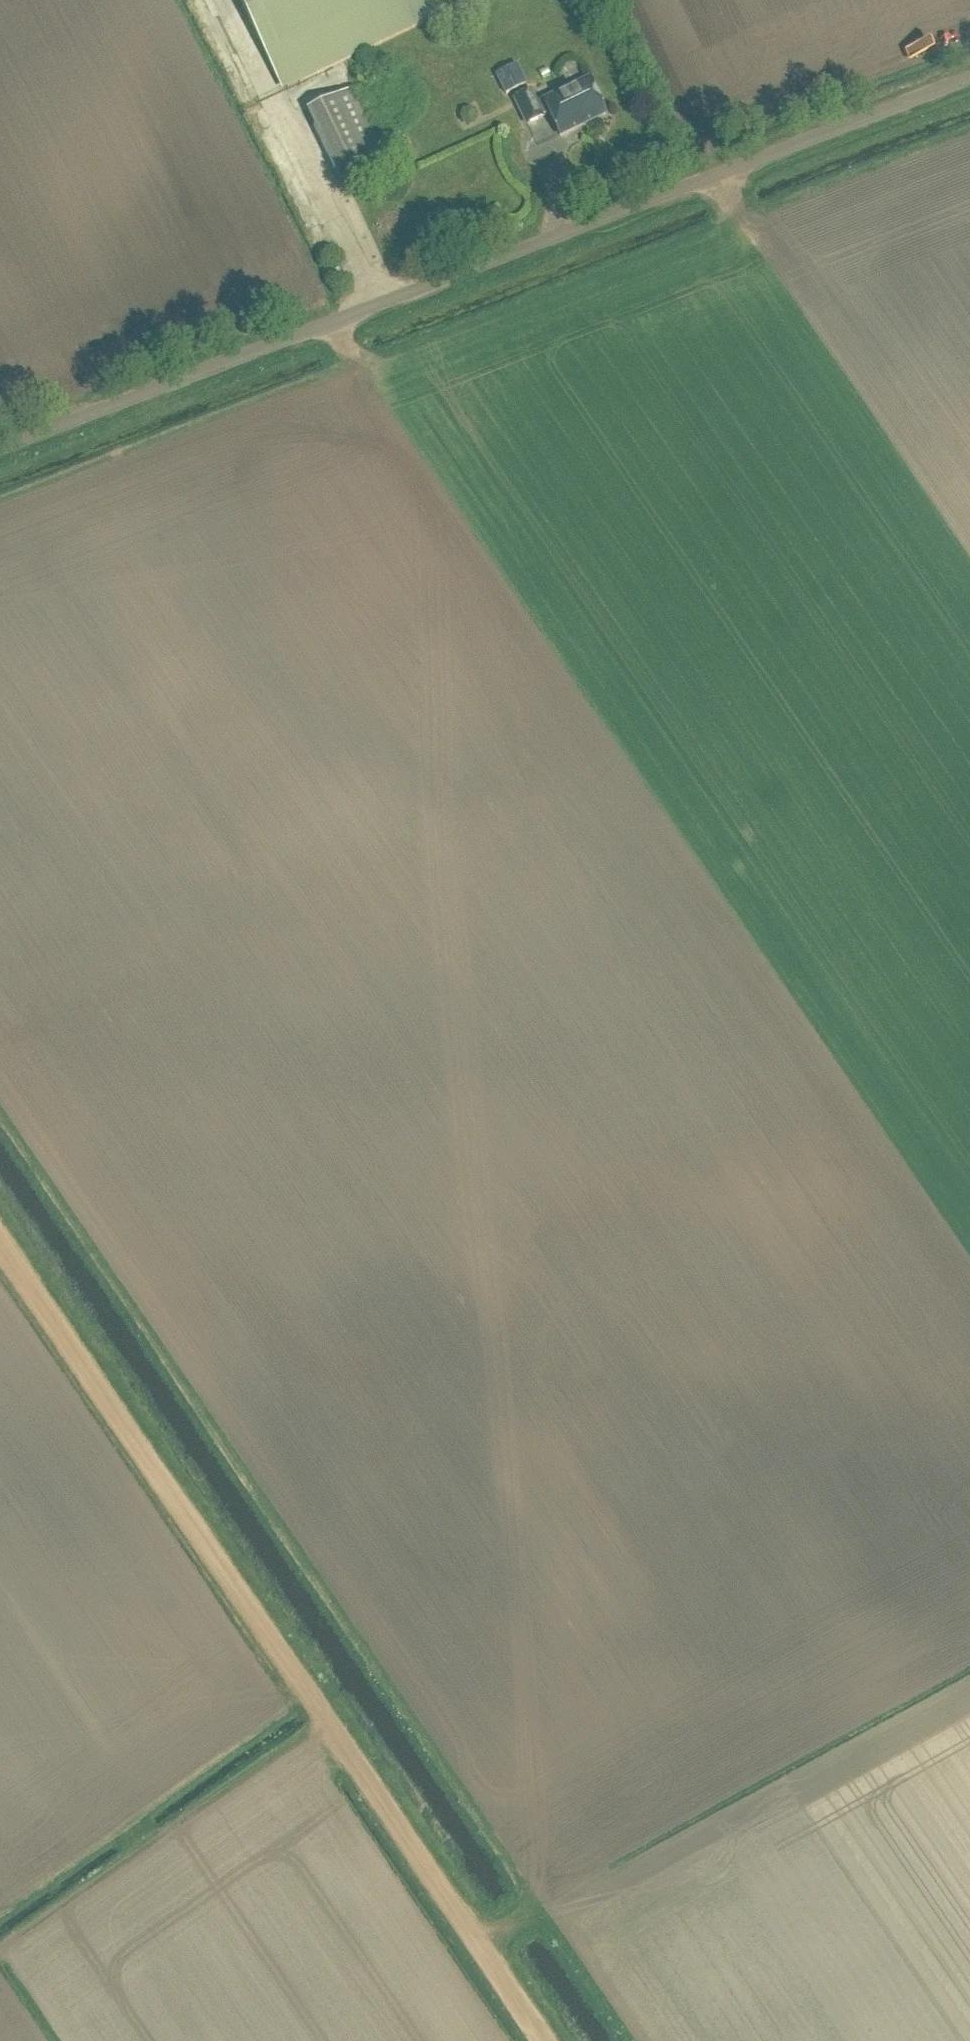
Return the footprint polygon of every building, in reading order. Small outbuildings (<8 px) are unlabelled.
[(527,86),(518,65),(496,76),(506,96),(527,86)] [(605,115),(589,81),(543,103),(544,104),(537,108),(530,94),(515,101),(527,126),(542,119),(542,118),(549,114),(560,137),(605,115)] [(342,185),(386,164),(351,92),(307,113),(342,185)]
